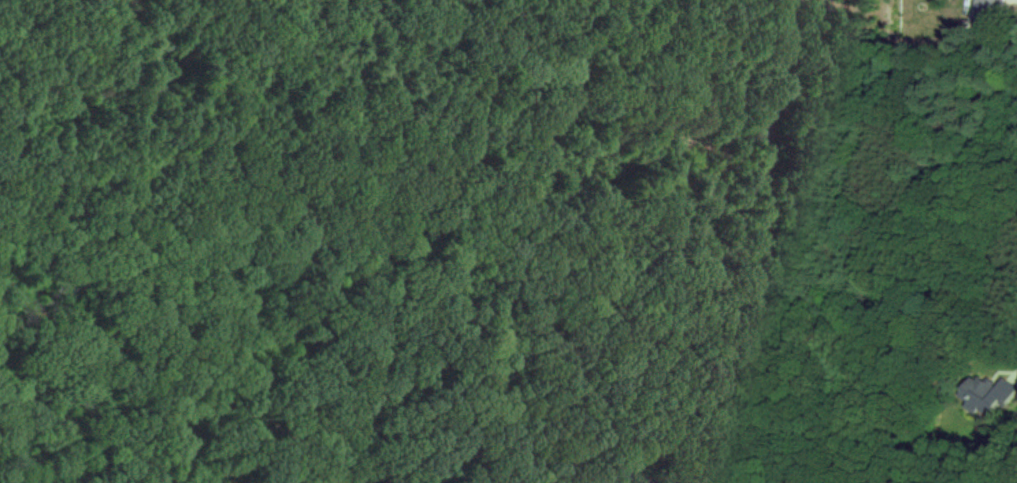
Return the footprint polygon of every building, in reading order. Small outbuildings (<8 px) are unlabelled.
[(1001,15),(1003,0),(977,0),(976,13),(1001,15)] [(999,398),(1008,403),(1016,386),(1000,378),(996,386),(972,375),(960,398),(966,401),(962,407),(973,413),(977,406),(991,413),(999,398)]
